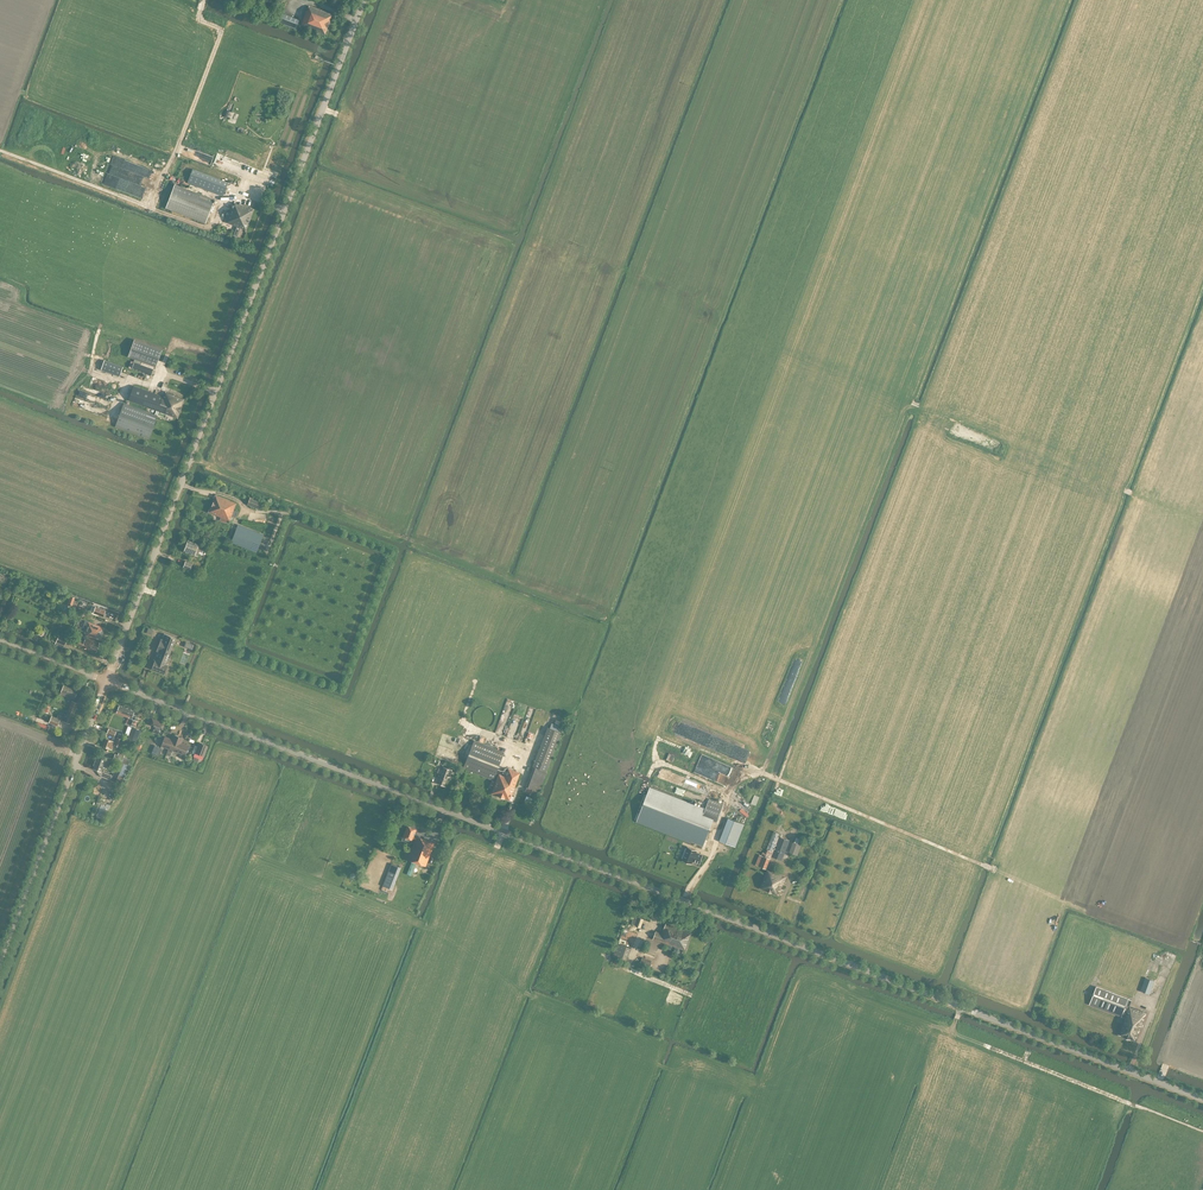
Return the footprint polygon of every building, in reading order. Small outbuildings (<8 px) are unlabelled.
[(325,34),(332,15),(309,6),(307,11),(306,11),(301,26),(325,34)] [(296,29),(299,20),(282,14),(279,22),(296,29)] [(112,164),(150,177),(153,169),(115,156),(112,164)] [(223,196),(228,182),(193,169),(187,183),(223,196)] [(205,223),(214,199),(175,184),(166,208),(205,223)] [(253,210),(234,202),(227,222),(246,230),(253,210)] [(134,339),(128,356),(156,366),(162,350),(134,339)] [(120,376),(123,367),(105,360),(101,369),(120,376)] [(132,368),(151,376),(154,370),(134,362),(132,368)] [(134,386),(132,391),(129,400),(157,410),(159,411),(177,418),(184,399),(166,392),(164,397),(134,386)] [(97,410),(98,406),(76,396),(73,403),(85,408),(86,405),(97,410)] [(124,403),(115,426),(149,439),(159,411),(157,410),(155,414),(124,403)] [(1127,484),(1125,489),(1132,493),(1135,488),(1127,484)] [(236,503),(215,495),(208,512),(230,520),(232,516),(236,517),(238,512),(234,510),(236,503)] [(260,509),(263,502),(250,497),(247,504),(260,509)] [(238,525),(231,543),(257,553),(264,535),(238,525)] [(198,556),(202,545),(188,540),(184,551),(198,556)] [(202,548),(199,555),(205,557),(208,550),(202,548)] [(192,563),(185,561),(183,568),(190,570),(192,563)] [(103,616),(105,611),(96,607),(93,613),(103,616)] [(100,640),(105,628),(88,622),(84,632),(86,635),(100,640)] [(151,668),(164,674),(168,665),(166,664),(176,638),(164,633),(162,639),(161,638),(160,641),(157,648),(157,650),(157,651),(155,656),(158,657),(157,660),(155,660),(151,668)] [(67,638),(59,635),(55,644),(63,648),(67,638)] [(96,652),(99,642),(86,637),(84,641),(77,638),(75,644),(96,652)] [(60,694),(67,697),(75,700),(78,691),(63,685),(60,694)] [(70,708),(76,711),(79,704),(73,701),(70,708)] [(116,713),(124,716),(128,718),(126,723),(134,726),(136,721),(131,719),(134,712),(119,706),(116,713)] [(496,717),(496,715),(495,713),(494,711),(493,710),(491,708),(489,707),(486,706),(485,706),(482,707),(480,708),(478,709),(477,710),(476,712),(475,713),(474,716),(474,717),(474,720),(475,722),(476,723),(477,725),(479,726),(481,727),(483,728),(485,728),(487,728),(489,727),(491,726),(493,725),(494,723),(495,722),(496,720),(496,717)] [(76,711),(70,708),(66,718),(59,715),(58,719),(52,716),(49,723),(58,726),(61,720),(71,724),(76,711)] [(160,731),(159,731),(160,729),(162,730),(165,724),(152,719),(150,725),(156,727),(155,730),(154,729),(153,732),(158,735),(160,731)] [(136,729),(132,727),(130,731),(131,731),(128,738),(136,741),(140,730),(136,729)] [(561,733),(548,727),(533,766),(525,787),(539,792),(561,733)] [(114,737),(116,732),(109,729),(107,734),(114,737)] [(168,748),(172,750),(185,755),(189,745),(181,743),(183,738),(174,735),(172,739),(168,748)] [(165,736),(161,746),(168,748),(172,739),(165,736)] [(107,751),(108,749),(112,750),(114,745),(120,747),(122,739),(117,737),(115,742),(106,739),(103,747),(106,748),(105,750),(107,751)] [(496,781),(491,793),(510,800),(520,773),(508,768),(503,771),(498,769),(504,752),(474,740),(463,768),(496,781)] [(204,756),(208,746),(199,742),(198,746),(195,745),(192,753),(194,753),(194,754),(195,754),(195,756),(194,756),(193,759),(197,761),(198,758),(202,759),(203,756),(204,756)] [(98,757),(94,768),(98,770),(97,771),(100,775),(101,775),(101,776),(110,780),(112,776),(102,771),(106,760),(98,757)] [(111,780),(122,784),(128,766),(118,762),(111,780)] [(444,786),(448,777),(449,777),(452,770),(444,767),(441,774),(437,783),(444,786)] [(650,788),(637,821),(691,842),(691,841),(693,837),(705,842),(713,820),(717,821),(724,804),(710,799),(705,809),(650,788)] [(102,803),(97,816),(103,818),(108,806),(102,803)] [(744,824),(728,818),(720,840),(735,847),(744,824)] [(434,844),(416,837),(414,837),(416,830),(407,827),(403,837),(412,840),(413,839),(415,840),(407,859),(426,866),(434,844)] [(779,833),(774,831),(767,849),(768,849),(767,852),(766,851),(765,853),(763,852),(762,854),(764,855),(764,856),(759,854),(755,864),(766,868),(770,859),(772,859),(773,856),(782,860),(789,840),(780,837),(778,836),(779,833)] [(697,850),(688,847),(682,860),(692,864),(693,861),(699,863),(703,855),(696,852),(697,850)] [(786,876),(773,871),(772,872),(767,870),(760,888),(778,895),(786,876)] [(644,920),(639,917),(635,916),(632,924),(641,928),(644,920)] [(686,951),(692,933),(666,924),(663,933),(657,931),(654,939),(686,951)] [(627,962),(632,948),(618,943),(613,956),(627,962)] [(642,957),(641,962),(651,966),(652,961),(642,957)] [(1145,977),(1141,991),(1150,994),(1154,981),(1145,977)] [(1125,1018),(1119,1035),(1136,1041),(1146,1013),(1142,1012),(1142,1010),(1130,1006),(1132,1000),(1096,986),(1089,1005),(1125,1018)]
